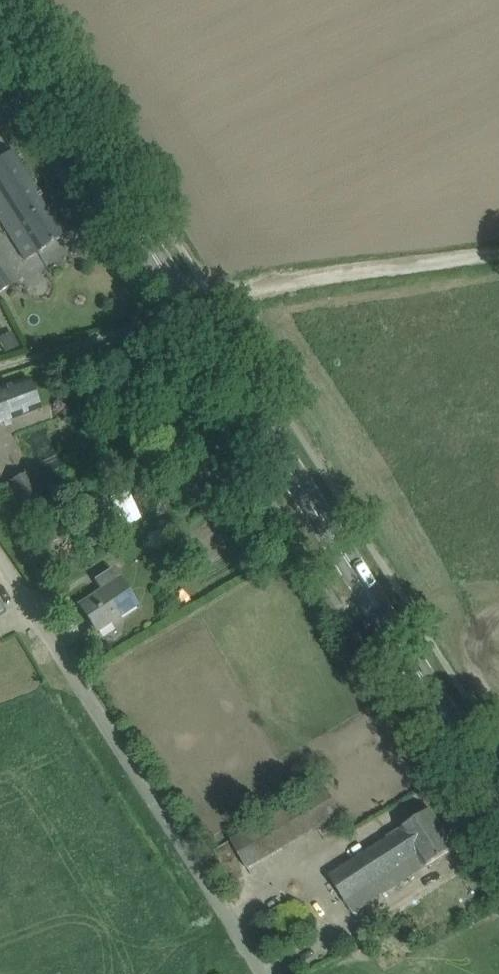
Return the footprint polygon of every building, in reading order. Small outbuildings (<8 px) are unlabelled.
[(13,151),(0,160),(0,220),(25,260),(66,234),(13,151)] [(0,269),(0,295),(12,286),(0,269)] [(11,331),(0,337),(0,341),(6,353),(19,346),(11,331)] [(40,409),(28,379),(0,390),(0,424),(40,409)] [(58,492),(44,498),(30,471),(8,482),(25,514),(28,512),(32,520),(63,504),(58,492)] [(58,492),(63,504),(72,500),(66,488),(58,492)] [(51,527),(34,535),(40,549),(58,540),(51,527)] [(97,631),(106,625),(137,604),(112,568),(94,580),(102,592),(81,605),(97,631)] [(323,787),(249,830),(232,840),(248,869),(249,869),(248,867),(339,813),(323,787)] [(329,875),(353,913),(456,848),(431,810),(329,875)]
